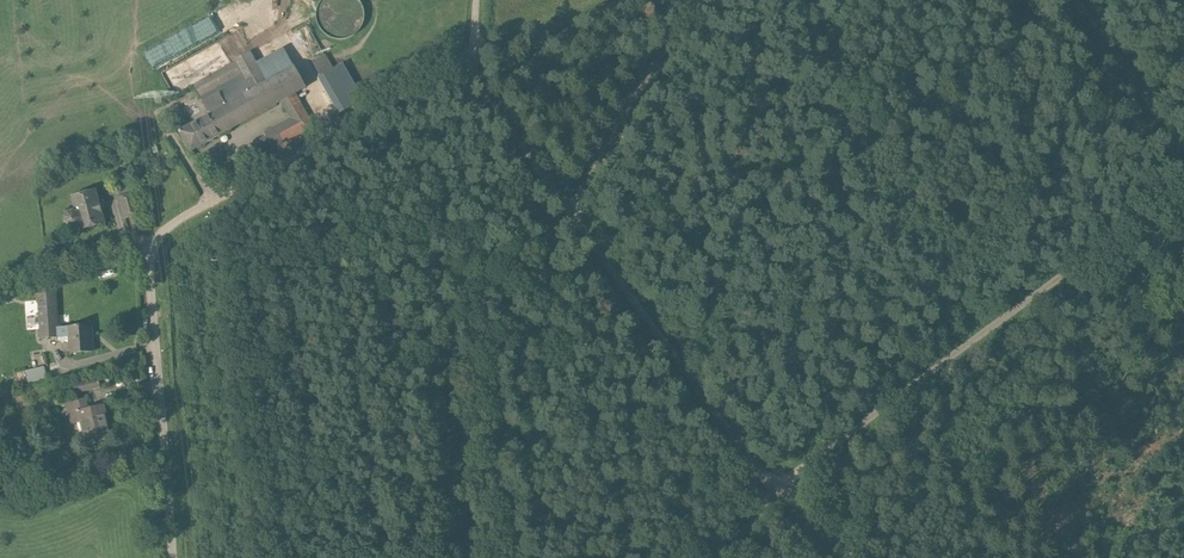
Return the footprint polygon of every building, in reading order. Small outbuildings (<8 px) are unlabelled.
[(315,0),(321,26),(327,25),(330,36),(360,29),(353,0),(316,0),(315,0)] [(144,55),(152,70),(177,57),(169,42),(144,55)] [(189,155),(307,89),(283,49),(258,63),(251,52),(193,86),(210,116),(179,133),(189,155)] [(97,192),(71,198),(79,233),(105,227),(97,192)] [(130,197),(118,201),(125,220),(137,216),(130,197)] [(57,295),(37,295),(39,338),(59,337),(57,295)] [(92,326),(68,327),(69,351),(93,350),(92,326)] [(40,367),(32,368),(33,379),(42,378),(40,367)] [(73,384),(76,394),(100,388),(98,378),(73,384)] [(82,420),(86,442),(111,436),(104,403),(88,407),(86,398),(66,402),(71,423),(82,420)]
